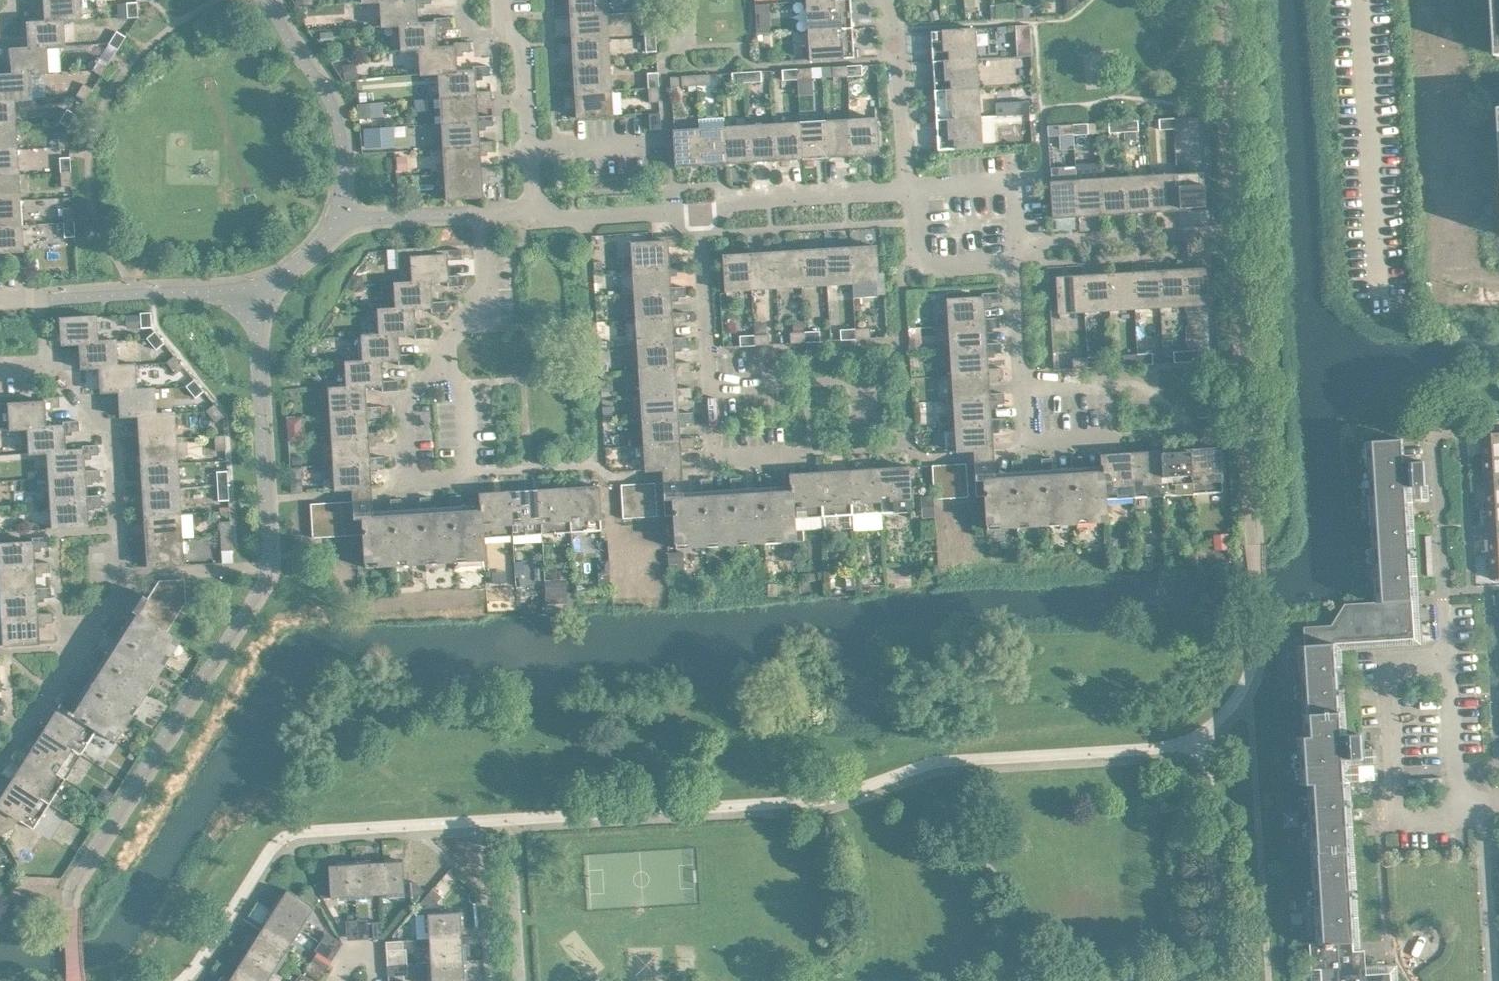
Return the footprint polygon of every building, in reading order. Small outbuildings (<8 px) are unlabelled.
[(47,18),(47,19),(65,18),(83,17),(82,0),(46,0),(47,18)] [(130,14),(140,14),(139,0),(129,0),(130,14)] [(402,23),(402,22),(419,21),(419,20),(418,2),(433,1),(433,0),(382,0),(384,24),(402,23)] [(572,14),(608,12),(607,0),(572,0),(572,14)] [(810,27),(854,25),(853,0),(809,0),(810,27)] [(1068,10),(1079,3),(1079,0),(1068,0),(1068,10)] [(771,1),(757,2),(758,10),(771,9),(771,1)] [(1031,5),(1018,6),(1019,15),(1032,14),(1031,5)] [(938,8),(930,10),(933,19),(941,16),(938,8)] [(572,14),(574,39),(610,37),(608,12),(572,14)] [(403,48),(421,47),(421,46),(439,45),(439,44),(438,26),(453,25),(452,15),(436,16),(436,19),(419,20),(419,21),(402,22),(402,23),(403,48)] [(29,19),(31,44),(31,45),(49,44),(67,43),(65,18),(47,19),(47,18),(29,19)] [(646,20),(647,35),(657,34),(656,19),(646,20)] [(1032,23),(1017,23),(1019,54),(1034,53),(1032,23)] [(854,25),(810,27),(812,57),(856,55),(854,25)] [(932,28),(934,58),(978,56),(976,26),(932,28)] [(111,41),(120,46),(127,33),(119,28),(111,41)] [(335,29),(322,30),(323,42),(336,41),(335,29)] [(657,34),(647,35),(648,49),(658,49),(657,34)] [(574,39),(576,64),(611,62),(610,37),(574,39)] [(423,72),(441,71),(441,70),(458,69),(458,68),(457,50),(472,49),(472,39),(456,40),(456,43),(439,44),(439,45),(421,46),(421,47),(423,72)] [(13,45),(15,70),(15,71),(32,70),(32,71),(50,70),(49,44),(31,45),(31,44),(13,45)] [(94,67),(103,72),(111,60),(102,54),(94,67)] [(934,58),(936,88),(980,85),(978,56),(934,58)] [(358,60),(345,62),(347,78),(361,76),(358,60)] [(441,70),(441,71),(442,95),(478,93),(478,89),(477,74),(492,73),(491,62),(475,64),(475,67),(458,68),(458,69),(441,70)] [(576,64),(577,89),(613,87),(611,62),(576,64)] [(863,62),(849,63),(850,73),(864,72),(863,62)] [(850,73),(849,63),(834,64),(835,74),(850,73)] [(813,65),(799,66),(799,76),(814,75),(813,65)] [(763,68),(748,69),(749,79),(763,79),(763,68)] [(749,79),(748,69),(734,70),(734,80),(749,79)] [(16,96),(16,97),(34,96),(32,71),(32,70),(15,71),(15,70),(0,71),(0,97),(16,96)] [(649,70),(650,85),(660,84),(659,70),(649,70)] [(712,71),(698,72),(699,83),(713,82),(712,71)] [(699,83),(698,72),(683,73),(684,83),(699,83)] [(78,93),(86,99),(94,86),(86,81),(78,93)] [(660,84),(650,85),(651,99),(661,99),(660,84)] [(936,88),(938,117),(982,114),(980,85),(936,88)] [(613,87),(577,89),(579,115),(614,113),(613,87)] [(442,95),(444,120),(479,118),(479,114),(478,99),(493,98),(493,88),(478,89),(478,93),(442,95)] [(17,122),(16,97),(16,96),(0,97),(0,123),(17,122)] [(1030,98),(1012,99),(1013,113),(1031,111),(1030,98)] [(374,100),(360,101),(361,115),(375,114),(374,100)] [(61,119),(70,124),(78,112),(69,106),(61,119)] [(651,111),(652,127),(663,126),(662,110),(651,111)] [(444,120),(445,146),(481,143),(481,139),(480,124),(495,123),(494,113),(479,114),(479,118),(444,120)] [(982,114),(938,117),(940,147),(983,144),(982,114)] [(878,115),(852,117),(854,152),(880,151),(878,115)] [(1176,126),(1175,115),(1161,116),(1161,126),(1176,126)] [(1190,115),(1175,115),(1176,126),(1190,125),(1190,115)] [(852,117),(827,118),(829,154),(854,152),(852,117)] [(827,118),(802,120),(804,155),(829,154),(827,118)] [(1139,118),(1125,119),(1125,129),(1140,128),(1139,118)] [(1125,129),(1125,119),(1110,119),(1111,130),(1125,129)] [(802,120),(777,121),(779,157),(804,155),(802,120)] [(777,121),(751,123),(754,159),(779,157),(777,121)] [(1089,121),(1075,122),(1075,132),(1090,131),(1089,121)] [(19,147),(17,122),(0,123),(0,148),(19,147)] [(1075,132),(1075,122),(1060,123),(1061,133),(1075,132)] [(751,123),(726,124),(728,160),(754,159),(751,123)] [(1060,123),(1049,123),(1050,133),(1061,133),(1060,123)] [(384,124),(365,125),(367,145),(386,144),(384,124)] [(726,124),(701,126),(703,162),(728,160),(726,124)] [(703,162),(701,126),(675,128),(677,163),(703,162)] [(60,129),(61,144),(71,144),(70,129),(60,129)] [(445,146),(447,171),(482,168),(482,164),(481,149),(497,149),(496,138),(481,139),(481,143),(445,146)] [(21,172),(19,147),(0,148),(0,173),(21,172)] [(409,153),(398,154),(399,168),(410,167),(409,153)] [(62,155),(63,169),(73,169),(72,154),(62,155)] [(482,168),(447,171),(448,197),(484,194),(483,175),(498,174),(497,163),(482,164),(482,168)] [(73,169),(63,169),(63,184),(74,183),(73,169)] [(1205,170),(1179,171),(1181,207),(1207,205),(1205,170)] [(1179,171),(1153,173),(1156,208),(1181,207),(1179,171)] [(22,197),(21,172),(0,173),(0,198),(22,197)] [(1153,173),(1128,174),(1131,210),(1156,208),(1153,173)] [(1128,174),(1103,176),(1105,212),(1131,210),(1128,174)] [(1103,176),(1078,178),(1080,213),(1105,212),(1103,176)] [(1080,213),(1078,178),(1052,179),(1054,215),(1080,213)] [(24,222),(22,197),(0,198),(0,224),(24,222)] [(65,213),(66,219),(76,219),(75,204),(65,205),(65,213)] [(76,219),(66,219),(67,234),(77,233),(76,219)] [(0,224),(0,250),(25,248),(24,222),(0,224)] [(633,240),(635,266),(670,264),(670,260),(669,244),(684,243),(684,232),(668,233),(668,238),(633,240)] [(877,243),(851,245),(854,280),(880,278),(877,243)] [(413,263),(414,279),(432,278),(432,279),(450,278),(450,283),(466,282),(465,272),(450,273),(449,257),(464,256),(463,246),(448,247),(448,251),(437,252),(437,244),(400,247),(401,264),(413,263)] [(851,245),(826,246),(829,282),(854,280),(851,245)] [(826,246),(801,248),(803,283),(829,282),(826,246)] [(801,248),(776,249),(778,285),(803,283),(801,248)] [(776,249),(751,251),(753,286),(778,285),(776,249)] [(753,286),(751,251),(725,252),(727,288),(753,286)] [(604,259),(596,259),(596,267),(604,267),(604,259)] [(635,266),(636,291),(672,289),(671,285),(671,270),(686,269),(685,259),(670,260),(670,264),(635,266)] [(1210,265),(1184,267),(1187,302),(1212,301),(1210,265)] [(1184,267),(1159,268),(1161,304),(1187,302),(1184,267)] [(1159,268),(1134,270),(1136,306),(1161,304),(1159,268)] [(1134,270),(1109,272),(1111,307),(1136,306),(1134,270)] [(1109,272),(1084,273),(1086,309),(1111,307),(1109,272)] [(1086,309),(1084,273),(1058,275),(1060,310),(1086,309)] [(396,280),(398,305),(398,306),(416,304),(416,305),(433,304),(434,309),(449,308),(449,298),(434,299),(432,279),(432,278),(414,279),(396,280)] [(636,291),(638,316),(673,314),(673,310),(672,295),(687,294),(687,284),(671,285),(672,289),(636,291)] [(949,296),(950,322),(986,320),(986,316),(985,301),(1000,300),(999,290),(984,291),(984,294),(949,296)] [(380,306),(381,331),(381,332),(399,331),(417,330),(417,336),(433,335),(432,324),(417,325),(416,305),(416,304),(398,306),(398,305),(380,306)] [(142,311),(143,325),(153,324),(152,309),(142,310),(142,311)] [(638,316),(639,341),(675,339),(675,335),(674,320),(689,319),(688,309),(673,310),(673,314),(638,316)] [(142,311),(128,312),(129,326),(143,325),(142,311)] [(64,342),(82,340),(99,339),(99,338),(98,313),(62,315),(64,342)] [(950,322),(952,347),(988,345),(987,341),(986,326),(1002,325),(1001,315),(986,316),(986,320),(950,322)] [(805,319),(795,320),(795,329),(805,329),(805,319)] [(764,320),(755,320),(756,332),(768,331),(768,323),(764,320)] [(871,325),(857,326),(857,336),(872,335),(871,325)] [(857,336),(857,326),(842,327),(843,337),(857,336)] [(149,335),(158,346),(166,340),(157,328),(149,335)] [(821,328),(806,329),(807,339),(822,338),(821,328)] [(807,339),(806,329),(805,329),(795,329),(792,330),(792,340),(807,339)] [(363,332),(365,357),(365,358),(383,357),(383,358),(401,357),(401,362),(416,361),(416,350),(401,351),(399,331),(381,332),(381,331),(363,332)] [(768,331),(756,332),(757,342),(771,341),(771,331),(768,331)] [(757,342),(756,332),(741,333),(742,343),(757,342)] [(639,341),(641,366),(676,364),(676,360),(675,345),(691,344),(690,334),(675,335),(675,339),(639,341)] [(922,336),(911,336),(912,347),(922,347),(922,336)] [(83,366),(101,364),(119,363),(119,362),(117,337),(99,338),(99,339),(82,340),(83,366)] [(952,347),(954,372),(989,370),(989,366),(988,351),(1003,350),(1003,340),(987,341),(988,345),(952,347)] [(1204,347),(1190,348),(1190,358),(1205,358),(1204,347)] [(1190,358),(1190,348),(1175,349),(1176,359),(1190,358)] [(1154,350),(1139,351),(1140,362),(1154,361),(1154,350)] [(1140,362),(1139,351),(1125,352),(1125,362),(1140,362)] [(168,359),(178,370),(186,364),(176,352),(168,359)] [(1090,365),(1089,354),(1074,355),(1075,366),(1090,365)] [(1103,354),(1089,354),(1090,365),(1104,364),(1103,354)] [(347,359),(349,384),(366,383),(366,384),(384,383),(384,388),(400,387),(399,377),(384,378),(383,358),(383,357),(365,358),(365,357),(347,359)] [(641,366),(642,392),(678,389),(678,385),(677,371),(692,370),(691,359),(676,360),(676,364),(641,366)] [(103,390),(121,388),(138,387),(138,386),(137,361),(119,362),(119,363),(101,364),(103,390)] [(954,372),(955,398),(991,395),(990,391),(990,376),(1005,376),(1004,365),(989,366),(989,370),(954,372)] [(330,385),(332,411),(368,408),(368,404),(366,384),(366,383),(349,384),(330,385)] [(615,384),(603,384),(603,394),(616,394),(615,384)] [(642,392),(644,417),(680,415),(679,410),(678,396),(694,395),(693,384),(678,385),(678,389),(642,392)] [(122,414),(140,412),(158,411),(158,410),(156,385),(138,386),(138,387),(121,388),(122,414)] [(955,398),(957,423),(992,421),(992,416),(991,402),(1006,401),(1006,390),(990,391),(991,395),(955,398)] [(30,426),(30,425),(48,424),(48,423),(46,405),(62,404),(61,393),(45,394),(46,398),(0,400),(0,427),(12,426),(12,427),(30,426)] [(332,411),(334,436),(369,434),(369,429),(368,415),(384,414),(383,403),(368,404),(368,408),(332,411)] [(613,403),(604,404),(605,419),(614,418),(613,403)] [(140,412),(142,437),(177,435),(176,409),(158,410),(158,411),(140,412)] [(644,417),(646,442),(681,440),(681,436),(680,421),(695,420),(695,410),(679,410),(680,415),(644,417)] [(303,414),(289,415),(289,423),(299,423),(304,421),(303,414)] [(992,421),(957,423),(958,449),(994,447),(993,427),(1008,426),(1007,415),(992,416),(992,421)] [(32,451),(49,450),(49,449),(67,448),(67,447),(66,429),(81,428),(80,417),(65,418),(65,422),(48,423),(48,424),(30,425),(30,426),(32,451)] [(334,436),(335,461),(371,459),(371,455),(370,440),(385,439),(384,428),(369,429),(369,434),(334,436)] [(1484,455),(1498,454),(1498,430),(1483,431),(1484,455)] [(217,433),(217,447),(228,447),(227,432),(217,433)] [(142,437),(143,462),(179,460),(177,435),(142,437)] [(681,440),(646,442),(647,468),(683,466),(682,446),(697,445),(696,435),(681,436),(681,440)] [(1305,624),(1306,642),(1342,640),(1342,647),(1422,642),(1413,497),(1430,496),(1429,482),(1425,483),(1423,458),(1407,459),(1407,460),(1404,460),(1404,459),(1403,436),(1367,438),(1377,600),(1345,602),(1332,622),(1305,624)] [(49,449),(49,450),(51,474),(87,472),(86,467),(85,453),(101,452),(100,441),(84,442),(84,446),(67,447),(67,448),(49,449)] [(1221,445),(1191,447),(1194,491),(1224,489),(1221,445)] [(1191,447),(1162,449),(1165,493),(1194,491),(1191,447)] [(1162,449),(1133,451),(1135,494),(1165,493),(1162,449)] [(1102,453),(1104,469),(1106,496),(1135,494),(1133,451),(1102,453)] [(304,453),(293,453),(293,462),(304,462),(304,453)] [(371,459),(335,461),(337,487),(373,485),(371,465),(387,464),(386,454),(371,455),(371,459)] [(1104,469),(1084,470),(1083,454),(1072,454),(1074,471),(1054,472),(1053,456),(1043,456),(1044,473),(1025,474),(1024,457),(1013,458),(1015,474),(995,476),(994,459),(975,460),(978,494),(986,492),(988,527),(1018,524),(1108,519),(1106,496),(1104,469)] [(1486,479),(1498,478),(1498,454),(1484,455),(1486,479)] [(143,462),(145,487),(181,485),(179,460),(143,462)] [(967,461),(933,463),(935,491),(936,496),(969,494),(967,461)] [(291,464),(293,490),(304,489),(302,464),(291,464)] [(910,464),(880,466),(883,510),(913,508),(910,464)] [(880,466),(850,468),(853,512),(883,510),(880,466)] [(51,474),(53,499),(88,497),(88,493),(87,478),(102,477),(101,467),(86,467),(87,472),(51,474)] [(219,468),(220,483),(230,482),(229,468),(219,468)] [(850,468),(821,470),(824,514),(853,512),(850,468)] [(812,470),(791,472),(793,488),(795,515),(796,515),(824,514),(821,470),(812,470)] [(793,488),(773,489),(772,473),(761,474),(762,490),(743,491),(742,475),(732,475),(733,492),(714,493),(713,477),(703,477),(704,494),(685,495),(683,478),(665,479),(666,513),(675,512),(677,546),(797,538),(796,528),(796,515),(795,515),(793,488)] [(1487,503),(1498,503),(1498,478),(1486,479),(1487,503)] [(624,481),(622,482),(624,515),(626,515),(659,513),(657,480),(624,482),(624,481)] [(230,482),(220,483),(220,498),(231,497),(230,482)] [(600,483),(570,485),(573,529),(603,527),(600,483)] [(145,487),(146,513),(182,510),(181,485),(145,487)] [(570,485),(541,487),(543,531),(573,529),(570,485)] [(541,487),(511,489),(514,533),(543,531),(541,487)] [(481,491),(482,507),(483,507),(485,535),(485,534),(514,533),(511,489),(481,491)] [(935,491),(923,492),(924,515),(936,514),(936,496),(935,491)] [(88,497),(53,499),(54,525),(90,523),(89,503),(104,502),(103,492),(88,493),(88,497)] [(483,507),(482,507),(463,508),(462,492),(451,493),(452,509),(433,510),(432,494),(422,494),(423,511),(404,512),(403,496),(392,496),(393,513),(374,514),(373,497),(354,498),(356,532),(365,531),(367,565),(487,557),(485,534),(485,535),(483,507)] [(314,501),(312,501),(314,535),(316,534),(348,532),(346,499),(314,501)] [(1489,528),(1498,527),(1498,503),(1487,503),(1489,528)] [(146,513),(148,538),(184,536),(182,510),(146,513)] [(222,519),(223,533),(233,533),(232,518),(222,519)] [(805,527),(796,528),(797,538),(805,538),(805,527)] [(1490,552),(1498,551),(1498,527),(1489,528),(1490,552)] [(1229,531),(1214,532),(1215,550),(1230,549),(1229,531)] [(233,533),(223,533),(223,548),(234,547),(233,533)] [(1,566),(36,564),(36,560),(35,545),(50,544),(50,534),(34,535),(34,538),(0,540),(0,556),(1,566)] [(989,534),(981,534),(981,542),(989,542),(989,534)] [(184,536),(148,538),(150,564),(185,561),(184,536)] [(1119,536),(1108,537),(1109,546),(1120,545),(1119,536)] [(234,547),(223,548),(224,560),(234,559),(234,547)] [(686,570),(685,549),(676,550),(677,562),(677,570),(686,570)] [(1490,552),(1492,576),(1498,576),(1498,551),(1490,552)] [(1,566),(2,591),(38,589),(38,585),(37,570),(52,569),(51,559),(36,560),(36,564),(1,566)] [(525,559),(516,559),(517,573),(526,572),(525,559)] [(856,573),(848,573),(849,588),(857,587),(856,573)] [(124,602),(139,611),(168,629),(187,598),(186,576),(161,577),(149,595),(135,586),(124,602)] [(568,577),(546,577),(547,589),(568,588),(568,577)] [(2,591),(4,617),(39,614),(39,610),(38,595),(53,595),(53,584),(38,585),(38,589),(2,591)] [(39,614),(4,617),(5,643),(41,640),(40,621),(55,620),(54,609),(39,610),(39,614)] [(67,694),(62,702),(99,726),(98,727),(118,739),(182,638),(168,629),(139,611),(128,628),(114,619),(109,628),(123,637),(112,653),(98,644),(93,653),(107,662),(97,678),(83,669),(77,678),(91,687),(81,703),(67,694)] [(1308,781),(1318,940),(1360,937),(1351,779),(1376,777),(1374,747),(1361,747),(1360,731),(1348,731),(1342,647),(1342,640),(1306,642),(1299,643),(1305,733),(1298,734),(1301,782),(1308,781)] [(62,702),(46,727),(83,751),(98,727),(99,726),(62,702)] [(46,727),(30,752),(67,776),(83,751),(46,727)] [(30,752),(14,777),(51,800),(67,776),(30,752)] [(20,817),(35,826),(51,800),(14,777),(0,799),(0,804),(20,817)] [(103,787),(98,794),(108,801),(115,791),(109,787),(103,787)] [(1284,794),(1279,794),(1279,807),(1285,807),(1300,806),(1299,793),(1284,794)] [(3,832),(15,825),(20,817),(0,804),(0,827),(3,832)] [(404,858),(379,859),(381,892),(406,890),(404,858)] [(379,859),(355,861),(357,893),(381,892),(379,859)] [(357,893),(355,861),(330,863),(331,878),(320,879),(316,881),(324,895),(357,893)] [(412,896),(416,899),(426,887),(416,879),(411,879),(412,896)] [(288,887),(275,908),(302,925),(320,898),(311,884),(307,886),(301,895),(288,887)] [(476,888),(471,891),(471,898),(475,900),(476,924),(483,923),(481,887),(476,888)] [(430,891),(420,902),(423,905),(440,904),(439,899),(430,891)] [(1301,897),(1291,897),(1291,907),(1301,907),(1301,897)] [(275,908),(262,928),(289,946),(302,925),(275,908)] [(429,911),(431,936),(463,934),(461,909),(429,911)] [(374,919),(375,936),(384,935),(383,918),(374,919)] [(251,930),(242,944),(276,966),(289,946),(262,928),(258,935),(251,930)] [(431,936),(432,960),(464,958),(463,934),(431,936)] [(1398,963),(1366,965),(1365,948),(1361,948),(1360,937),(1318,940),(1310,941),(1312,967),(1321,967),(1322,980),(1399,980),(1398,963)] [(387,939),(388,947),(404,946),(404,938),(387,939)] [(236,969),(255,980),(267,980),(276,966),(242,944),(233,958),(240,963),(236,969)] [(317,953),(312,960),(326,969),(331,962),(317,953)] [(432,960),(433,980),(466,980),(464,958),(432,960)] [(326,969),(312,960),(307,967),(321,976),(326,969)] [(218,980),(255,980),(236,969),(232,975),(225,970),(218,980)]
